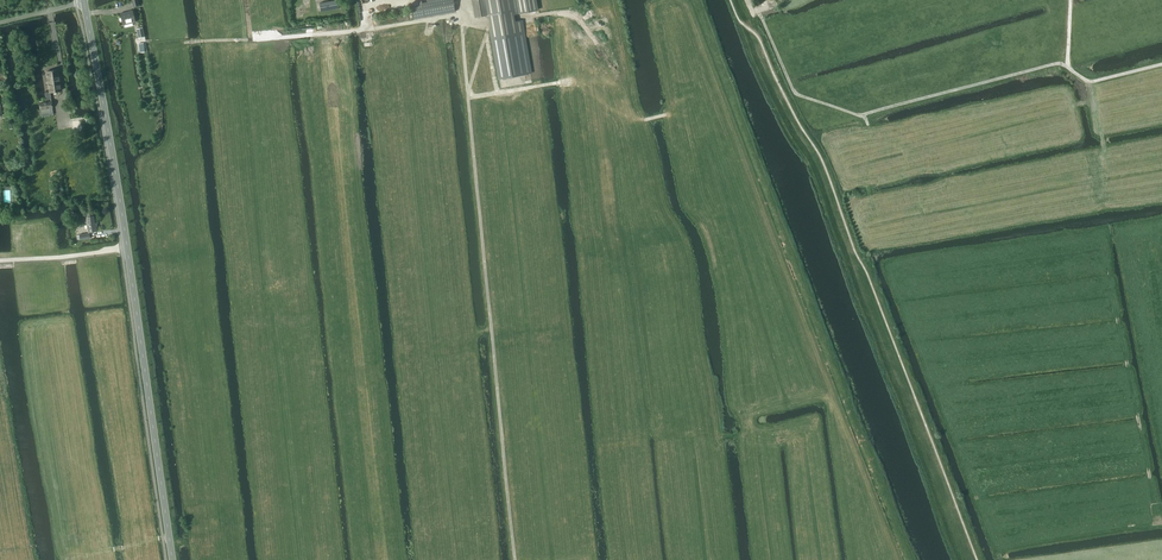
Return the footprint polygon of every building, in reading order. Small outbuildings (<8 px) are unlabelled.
[(320,3),(321,11),(340,8),(338,0),(336,0),(320,3)] [(411,3),(414,19),(429,16),(442,14),(456,12),(454,0),(427,0),(427,2),(422,2),(422,1),(411,3)] [(472,2),(475,18),(487,16),(488,16),(514,11),(512,0),(472,0),(472,2)] [(487,16),(489,26),(489,31),(491,38),(498,79),(499,79),(532,73),(525,32),(523,19),(515,21),(514,14),(537,10),(538,10),(537,0),(512,0),(514,11),(488,16),(487,16)] [(123,25),(136,22),(133,10),(121,13),(123,25)] [(143,27),(137,28),(138,38),(145,37),(143,27)] [(50,92),(61,91),(58,70),(47,71),(50,92)] [(52,101),(39,103),(40,110),(41,110),(42,117),(48,116),(47,109),(53,108),(52,101)] [(14,115),(7,116),(9,129),(16,128),(14,115)] [(97,231),(96,227),(97,227),(94,211),(85,212),(88,229),(88,232),(97,231)]
